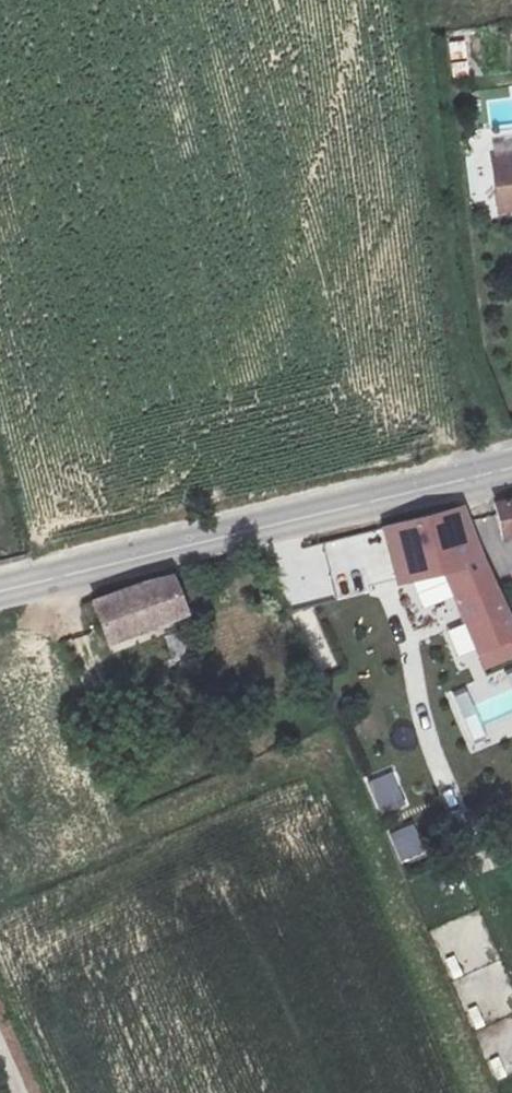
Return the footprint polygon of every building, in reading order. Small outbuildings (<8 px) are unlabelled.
[(472,167),(475,218),(496,215),(495,209),(511,208),(511,164),(472,167)] [(487,517),(495,546),(511,541),(511,511),(487,517)] [(463,567),(451,520),(368,541),(383,594),(430,583),(448,642),(490,633),(463,567)] [(163,594),(137,601),(86,619),(101,658),(177,630),(163,594)] [(511,736),(511,669),(446,696),(470,753),(511,736)] [(367,782),(382,817),(406,806),(391,771),(367,782)] [(402,864),(426,854),(413,824),(389,834),(402,864)] [(511,862),(511,837),(501,842),(510,862),(511,862)] [(433,930),(493,1079),(511,1072),(511,990),(480,911),(433,930)]
